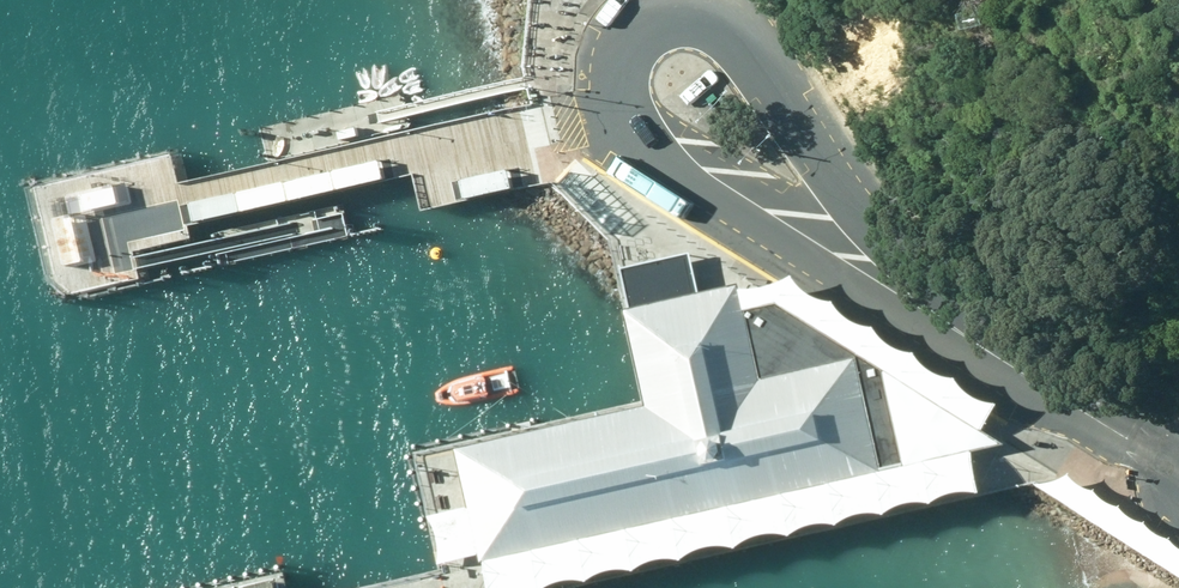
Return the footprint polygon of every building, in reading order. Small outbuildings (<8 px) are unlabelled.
[(982,32),(977,9),(955,13),(959,36),(982,32)] [(349,131),(341,133),(343,141),(359,137),(357,129),(353,130),(349,131)] [(399,155),(348,166),(350,175),(352,185),(404,173),(401,163),(399,155)] [(348,166),(297,178),(299,187),(301,197),(352,185),(350,175),(348,166)] [(505,168),(454,179),(456,189),(458,198),(509,186),(507,177),(505,168)] [(620,222),(571,176),(561,187),(610,232),(620,222)] [(297,178),(246,190),(248,199),(250,209),(301,197),(299,187),(297,178)] [(74,191),(79,211),(129,200),(125,180),(74,191)] [(246,190),(195,202),(197,211),(199,220),(250,209),(248,199),(246,190)] [(73,218),(53,222),(65,272),(85,268),(73,218)] [(743,283),(749,309),(772,304),(859,353),(884,468),(559,541),(491,556),(499,587),(521,587),(528,586),(538,585),(549,587),(555,582),(560,579),(570,576),(578,575),(587,575),(596,577),(602,571),(609,569),(619,565),(628,564),(636,564),(643,566),(648,562),(654,559),(659,557),(668,555),(677,554),(683,554),(691,555),(697,550),(704,547),(713,543),(720,541),(728,541),(737,541),(745,543),(750,538),(759,533),(767,531),(779,528),(788,529),(798,530),(801,528),(809,523),(819,520),(831,518),(839,518),(845,520),(851,515),(862,510),(874,507),(885,507),(893,509),(896,506),(901,502),(910,499),(917,497),(925,496),(930,496),(938,498),(943,494),(954,489),(963,486),(975,486),(987,487),(976,445),(1002,440),(985,430),(1001,401),(986,399),(976,395),(968,388),(960,376),(955,376),(940,371),(926,362),(920,350),(912,350),(898,347),(884,336),(878,326),(866,323),(854,318),(842,308),(838,299),(831,299),(815,293),(804,284),(798,272),(792,277),(781,282),(764,287),(754,285),(743,283)] [(559,541),(884,468),(859,353),(772,304),(749,309),(743,283),(673,299),(630,308),(651,403),(461,445),(474,502),(484,545),(486,551),(487,557),(491,556),(559,541)] [(1033,482),(1178,576),(1178,547),(1176,545),(1170,536),(1160,534),(1152,529),(1144,521),(1134,518),(1126,512),(1121,505),(1111,503),(1102,496),(1095,488),(1083,484),(1075,479),(1069,471),(1063,477),(1055,479),(1044,482),(1033,482)] [(444,560),(486,551),(484,545),(474,502),(432,513),(440,525),(445,537),(446,548),(444,560)] [(281,577),(238,587),(239,587),(284,587),(281,577)]
